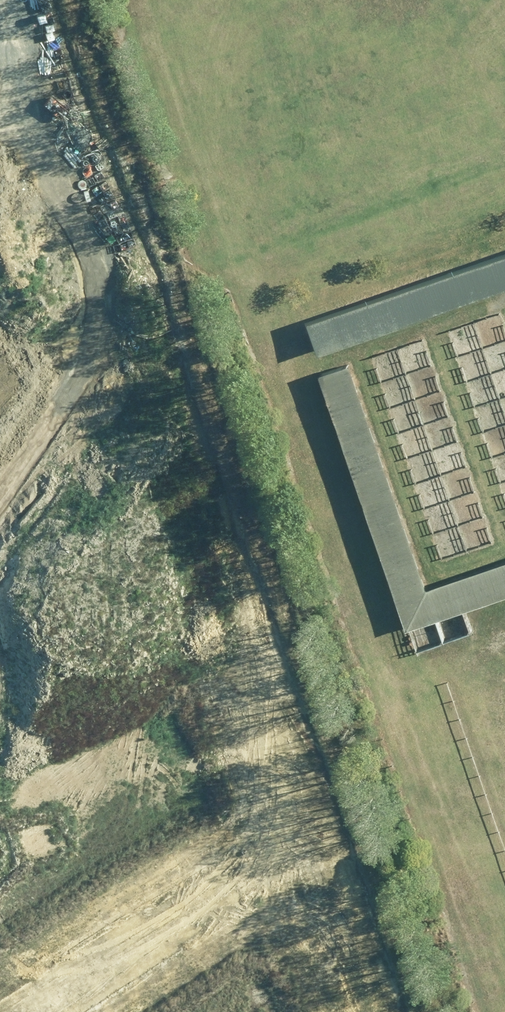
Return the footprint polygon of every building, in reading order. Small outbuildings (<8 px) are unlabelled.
[(324,358),(504,296),(504,255),(312,321),(324,358)] [(504,600),(504,562),(434,587),(358,367),(323,379),(410,632),(504,600)]
